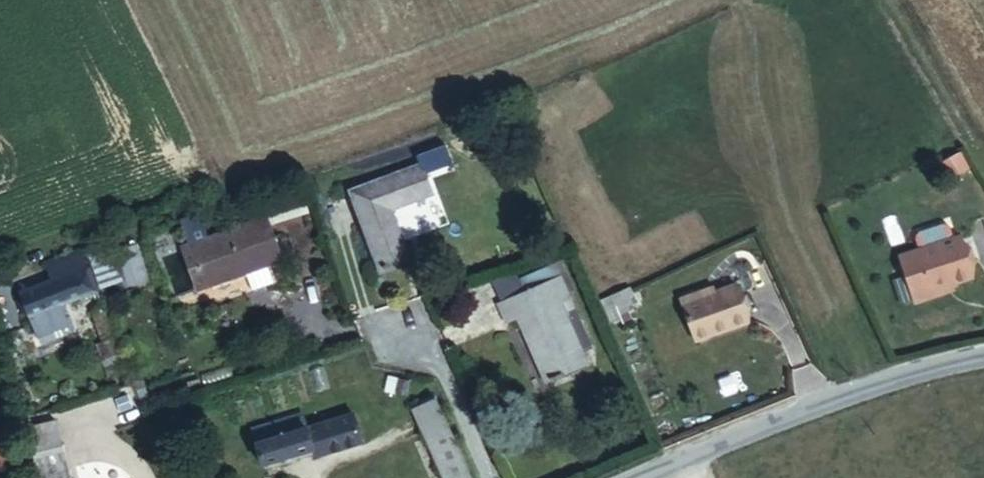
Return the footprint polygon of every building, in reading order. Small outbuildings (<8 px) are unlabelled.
[(420,173),(340,203),(372,291),(410,277),(389,217),(418,207),(421,216),(435,209),(420,173)] [(928,238),(946,280),(967,272),(965,266),(983,258),(983,214),(978,203),(975,200),(971,200),(944,212),(942,215),(941,219),(946,230),(928,238)] [(267,277),(250,231),(175,257),(192,303),(267,277)] [(124,288),(149,281),(138,243),(113,250),(124,288)] [(936,256),(924,261),(934,283),(946,278),(936,256)] [(88,297),(76,267),(66,270),(70,277),(14,296),(23,321),(55,309),(88,297)] [(728,273),(706,280),(719,322),(776,303),(764,268),(731,279),(728,273)] [(559,279),(497,306),(503,322),(517,316),(546,383),(556,378),(559,384),(572,378),(571,371),(586,365),(557,299),(567,294),(559,279)] [(626,289),(604,298),(615,324),(637,315),(626,289)] [(55,309),(23,321),(32,345),(64,333),(55,309)] [(97,345),(107,376),(123,371),(113,340),(97,345)] [(405,417),(414,437),(444,424),(436,404),(405,417)] [(351,410),(303,427),(311,449),(324,444),(329,454),(363,443),(351,410)] [(311,449),(303,427),(299,414),(243,435),(255,469),(311,449)] [(22,427),(38,477),(55,477),(68,474),(50,418),(22,427)] [(414,437),(430,477),(466,477),(444,424),(414,437)] [(324,444),(311,449),(314,459),(329,454),(324,444)]
